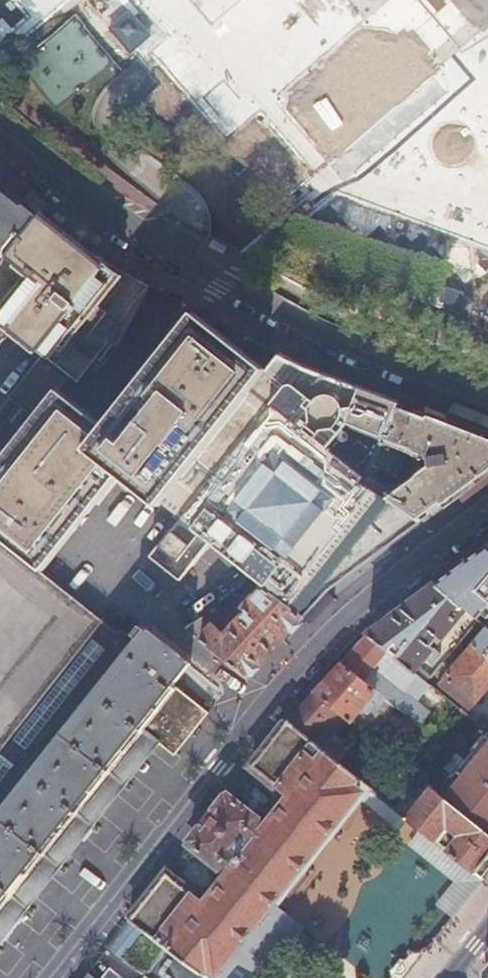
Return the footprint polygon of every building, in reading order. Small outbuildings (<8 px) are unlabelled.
[(146,24),(129,3),(106,21),(131,53),(154,35),(146,24)] [(310,181),(305,175),(290,189),(298,197),(313,184),(310,181)] [(366,180),(360,197),(487,242),(487,223),(366,180)] [(37,216),(12,197),(0,188),(0,263),(37,216)] [(37,216),(0,263),(0,318),(7,324),(43,353),(71,374),(79,381),(110,342),(118,346),(149,285),(146,283),(125,272),(111,265),(77,246),(73,243),(58,232),(37,216)] [(0,469),(0,519),(49,558),(117,472),(120,474),(159,505),(161,503),(179,517),(168,531),(169,532),(179,520),(300,366),(278,354),(267,368),(264,371),(195,316),(106,431),(59,394),(0,469)] [(43,353),(30,370),(41,377),(46,382),(58,391),(71,374),(43,353)] [(264,585),(303,615),(315,602),(327,590),(406,531),(405,530),(419,521),(361,480),(399,406),(367,393),(305,369),(300,366),(179,520),(192,530),(208,542),(239,566),(251,575),(264,585)] [(30,370),(9,396),(25,409),(46,382),(41,377),(30,370)] [(58,391),(46,382),(25,409),(36,418),(58,391)] [(399,406),(361,480),(419,521),(435,508),(487,470),(487,440),(452,426),(399,406)] [(169,532),(168,531),(148,558),(162,569),(192,530),(179,520),(169,532)] [(208,542),(192,530),(162,569),(178,581),(208,542)] [(436,584),(466,609),(486,626),(487,628),(487,545),(467,561),(436,584)] [(115,640),(89,619),(73,607),(51,589),(0,549),(0,786),(115,640)] [(183,611),(194,621),(215,604),(226,595),(251,575),(239,566),(183,611)] [(401,609),(368,634),(412,670),(426,681),(430,676),(419,666),(425,659),(431,663),(440,653),(430,645),(437,636),(441,639),(466,609),(436,584),(401,609)] [(200,638),(247,675),(278,642),(303,615),(264,585),(244,607),(247,610),(224,635),(211,625),(200,638)] [(226,595),(215,604),(222,613),(234,604),(226,595)] [(190,663),(140,624),(133,634),(137,636),(127,649),(123,646),(115,640),(0,786),(0,917),(135,748),(146,733),(160,743),(174,755),(185,742),(208,711),(173,685),(190,663)] [(486,626),(438,682),(469,710),(487,688),(487,628),(486,626)] [(341,662),(396,706),(402,698),(394,691),(412,670),(368,634),(365,636),(351,651),(341,662)] [(313,692),(344,717),(350,722),(361,708),(366,713),(367,713),(380,724),(396,706),(341,662),(324,681),(313,692)] [(338,762),(345,753),(342,751),(346,747),(332,736),(335,732),(334,730),(344,717),(313,692),(300,707),(287,721),(338,762)] [(369,738),(386,751),(412,719),(396,706),(380,724),(374,732),(369,738)] [(387,803),(365,785),(338,762),(287,721),(284,725),(252,765),(290,795),(267,825),(229,795),(209,820),(190,844),(228,874),(204,902),(166,873),(130,919),(209,977),(263,977),(304,927),(272,902),(358,793),(398,825),(404,817),(387,803)] [(370,729),(366,735),(369,738),(374,732),(370,729)] [(487,731),(464,761),(438,793),(487,834),(487,732),(487,731)] [(146,733),(135,748),(0,917),(0,944),(160,743),(146,733)] [(365,785),(387,803),(395,793),(345,753),(338,762),(365,785)] [(438,793),(431,788),(406,818),(420,830),(483,880),(487,874),(487,834),(438,793)] [(453,916),(483,880),(420,830),(410,843),(457,880),(438,904),(453,916)] [(130,919),(119,933),(108,947),(145,975),(148,977),(209,977),(130,919)] [(111,966),(101,977),(126,977),(111,966)]
